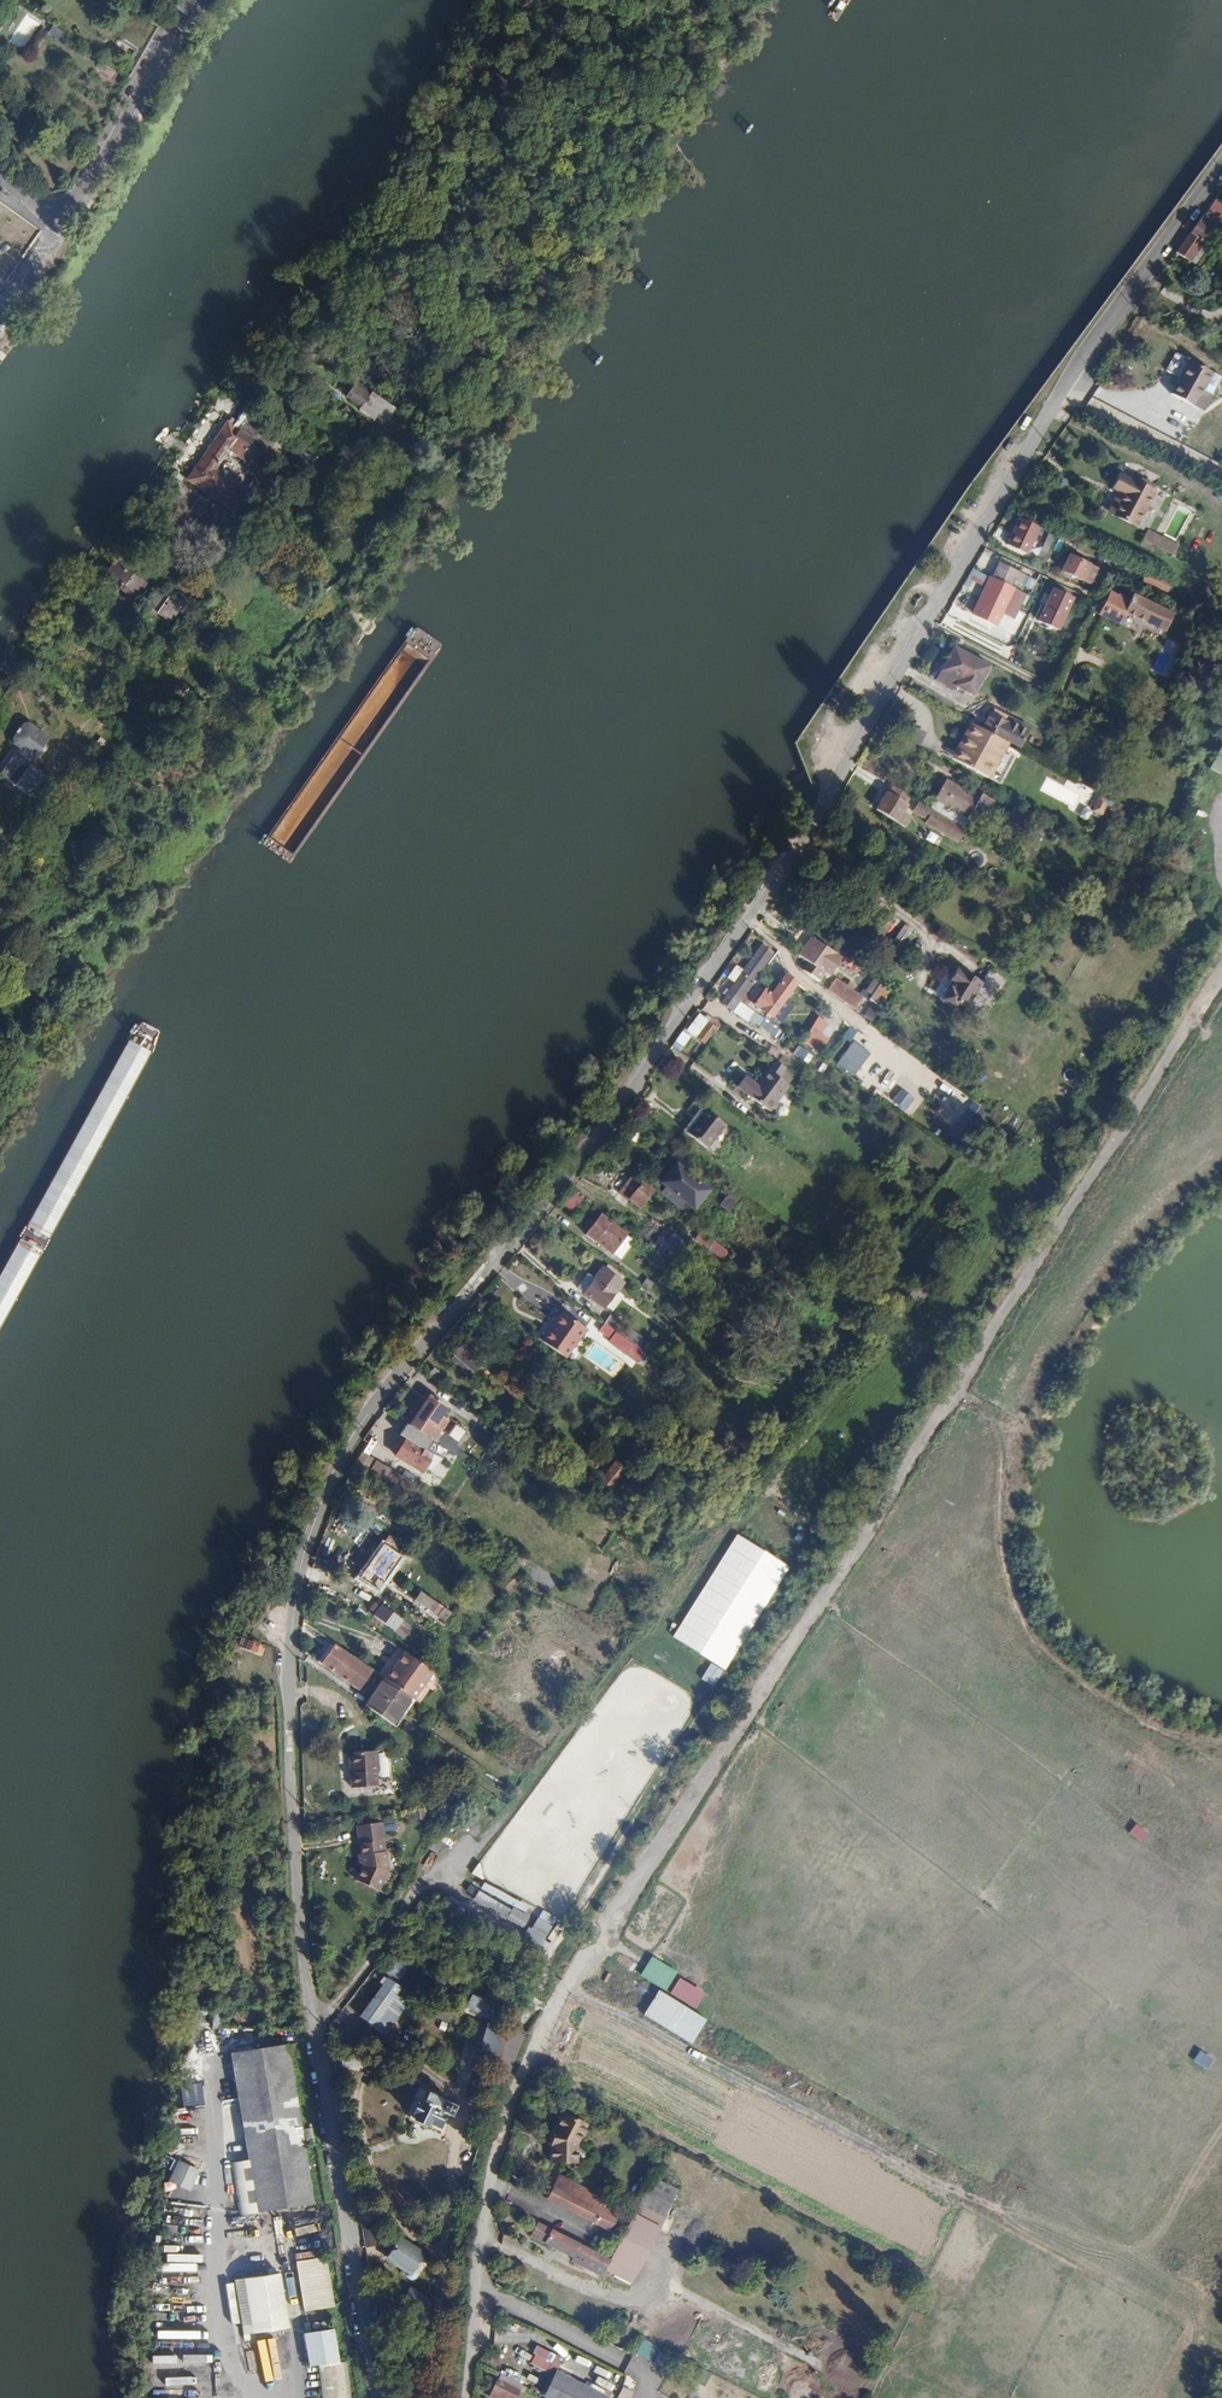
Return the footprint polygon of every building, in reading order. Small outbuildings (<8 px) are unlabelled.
[(22,50),(41,21),(27,12),(9,41),(22,50)] [(1210,211),(1221,219),(1221,207),(1216,202),(1210,211)] [(1199,226),(1212,235),(1213,235),(1221,221),(1221,219),(1210,211),(1199,226)] [(1199,226),(1179,256),(1189,263),(1201,245),(1203,246),(1204,246),(1212,235),(1199,226)] [(1212,235),(1204,246),(1206,245),(1213,235),(1212,235)] [(1201,245),(1189,263),(1196,267),(1209,247),(1206,245),(1204,246),(1203,246),(1201,245)] [(1196,368),(1186,387),(1190,389),(1200,370),(1202,368),(1198,366),(1196,368)] [(1190,389),(1181,406),(1214,423),(1221,407),(1221,382),(1200,370),(1190,389)] [(347,398),(363,408),(371,396),(370,394),(356,385),(347,398)] [(227,424),(189,481),(232,509),(243,491),(215,472),(229,451),(261,471),(268,459),(237,438),(241,433),(227,424)] [(247,435),(275,453),(283,441),(279,438),(278,440),(254,424),(247,435)] [(289,458),(309,472),(315,462),(295,448),(289,458)] [(272,471),(286,479),(287,478),(296,483),(298,479),(277,465),(272,471)] [(1123,497),(1119,505),(1113,503),(1108,514),(1133,525),(1150,490),(1122,478),(1115,493),(1123,497)] [(1018,521),(1006,546),(1025,555),(1037,530),(1018,521)] [(1040,529),(1035,538),(1045,543),(1033,566),(1040,569),(1051,543),(1056,531),(1038,522),(1040,529)] [(1146,529),(1139,546),(1153,552),(1155,547),(1173,555),(1178,544),(1146,529)] [(1067,558),(1060,573),(1086,585),(1089,578),(1082,575),(1086,567),(1067,558)] [(997,564),(990,579),(1009,589),(1013,582),(1029,590),(1033,582),(997,564)] [(129,566),(118,581),(126,587),(137,571),(129,566)] [(969,576),(982,580),(984,573),(971,569),(969,576)] [(1151,574),(1148,582),(1170,592),(1174,584),(1151,574)] [(990,579),(967,627),(989,639),(995,627),(1010,596),(1013,590),(1009,589),(990,579)] [(1051,591),(1044,605),(1063,614),(1064,614),(1071,599),(1051,591)] [(1109,593),(1099,616),(1118,625),(1123,613),(1141,622),(1164,632),(1172,614),(1132,595),(1128,602),(1126,601),(1116,596),(1109,593)] [(166,594),(155,608),(164,615),(174,600),(166,594)] [(1010,596),(995,627),(1006,633),(1021,601),(1010,596)] [(1043,605),(1037,618),(1056,627),(1063,614),(1044,605),(1043,605)] [(1123,613),(1118,625),(1136,633),(1141,622),(1123,613)] [(218,632),(207,647),(217,653),(228,639),(218,632)] [(987,667),(953,647),(935,680),(952,690),(954,687),(971,696),(987,667)] [(989,713),(982,727),(1017,745),(1027,727),(1007,716),(1005,721),(989,713)] [(952,758),(989,779),(1008,744),(971,724),(952,758)] [(920,745),(925,731),(908,725),(903,739),(920,745)] [(10,740),(11,748),(15,751),(31,762),(31,763),(47,741),(26,727),(19,728),(10,740)] [(1208,769),(1221,776),(1221,743),(1208,769)] [(9,758),(25,770),(31,762),(15,751),(9,758)] [(0,771),(0,777),(25,796),(34,783),(22,774),(25,770),(9,758),(0,771)] [(935,798),(967,817),(978,798),(946,779),(935,798)] [(1075,785),(1063,807),(1073,812),(1076,805),(1084,789),(1075,785)] [(1084,789),(1076,805),(1100,818),(1096,824),(1104,829),(1116,807),(1084,789)] [(887,793),(876,810),(895,822),(900,813),(905,805),(887,793)] [(978,798),(967,817),(961,827),(975,835),(994,801),(981,793),(978,798)] [(912,812),(925,820),(924,822),(957,842),(964,831),(960,829),(918,803),(912,812)] [(1076,805),(1073,812),(1096,824),(1100,818),(1076,805)] [(900,813),(895,822),(903,827),(908,818),(900,813)] [(920,836),(947,853),(950,848),(923,831),(920,836)] [(904,925),(889,948),(897,954),(913,931),(904,925)] [(811,938),(799,955),(809,962),(804,970),(819,980),(825,972),(830,975),(841,959),(811,938)] [(758,949),(726,992),(735,999),(768,956),(758,949)] [(935,973),(926,989),(946,1001),(964,973),(941,958),(933,971),(935,973)] [(764,986),(754,1000),(771,1012),(795,980),(783,972),(770,991),(764,986)] [(837,979),(829,989),(854,1008),(862,998),(837,979)] [(883,984),(873,999),(881,1004),(891,990),(883,984)] [(869,1004),(862,1015),(871,1021),(879,1011),(869,1004)] [(816,1037),(826,1024),(818,1018),(809,1031),(816,1037)] [(706,1022),(694,1036),(701,1042),(713,1026),(706,1022)] [(684,1052),(690,1035),(678,1031),(672,1048),(684,1052)] [(871,1053),(854,1041),(837,1064),(854,1076),(871,1053)] [(795,1046),(791,1055),(808,1063),(812,1053),(795,1046)] [(766,1064),(755,1080),(757,1082),(769,1066),(766,1064)] [(747,1091),(768,1105),(787,1079),(769,1066),(757,1082),(755,1080),(747,1091)] [(904,1111),(913,1098),(899,1088),(890,1101),(904,1111)] [(705,1106),(687,1129),(716,1151),(734,1128),(705,1106)] [(684,1170),(668,1190),(683,1201),(686,1204),(702,1183),(684,1170)] [(624,1188),(633,1196),(628,1202),(639,1211),(654,1192),(643,1184),(640,1187),(630,1180),(624,1188)] [(663,1197),(678,1208),(683,1201),(668,1190),(663,1197)] [(561,1205),(573,1214),(583,1200),(572,1192),(561,1205)] [(729,1194),(722,1204),(729,1210),(737,1200),(729,1194)] [(659,1202),(654,1209),(661,1215),(666,1208),(659,1202)] [(600,1214),(585,1234),(595,1242),(597,1239),(605,1229),(620,1241),(626,1234),(600,1214)] [(597,1239),(612,1252),(620,1241),(605,1229),(597,1239)] [(704,1233),(697,1239),(719,1261),(725,1254),(704,1233)] [(620,1241),(612,1252),(621,1258),(634,1241),(626,1234),(620,1241)] [(606,1271),(586,1297),(605,1312),(614,1300),(625,1285),(606,1271)] [(650,1282),(644,1290),(666,1307),(672,1299),(650,1282)] [(614,1300),(605,1312),(612,1316),(620,1305),(614,1300)] [(565,1316),(557,1326),(565,1331),(572,1321),(565,1316)] [(565,1331),(552,1349),(565,1358),(584,1330),(572,1321),(565,1331)] [(613,1329),(646,1353),(651,1345),(632,1331),(631,1332),(618,1323),(613,1329)] [(607,1337),(647,1366),(652,1358),(646,1353),(613,1329),(607,1337)] [(453,1353),(469,1364),(474,1368),(483,1355),(462,1340),(453,1353)] [(651,1345),(646,1353),(652,1358),(658,1351),(651,1345)] [(450,1357),(457,1362),(458,1361),(467,1367),(469,1364),(453,1353),(450,1357)] [(427,1375),(439,1384),(444,1377),(432,1368),(427,1375)] [(429,1396),(410,1424),(414,1426),(426,1435),(445,1408),(429,1396)] [(457,1416),(470,1426),(477,1416),(464,1406),(457,1416)] [(405,1440),(417,1448),(408,1464),(416,1469),(423,1457),(420,1455),(430,1440),(412,1429),(405,1440)] [(456,1454),(461,1445),(441,1435),(436,1443),(456,1454)] [(405,1440),(395,1456),(408,1464),(417,1448),(405,1440)] [(450,1452),(439,1469),(460,1482),(466,1473),(479,1482),(485,1474),(450,1452)] [(626,1466),(615,1458),(599,1480),(610,1488),(626,1466)] [(597,1482),(608,1491),(610,1488),(599,1480),(597,1482)] [(790,1567),(738,1534),(674,1637),(726,1669),(790,1567)] [(382,1544),(366,1568),(373,1573),(365,1584),(376,1591),(400,1556),(382,1544)] [(414,1601),(431,1613),(437,1604),(420,1592),(414,1601)] [(379,1606),(371,1617),(392,1631),(399,1620),(379,1606)] [(442,1608),(436,1617),(443,1622),(449,1613),(442,1608)] [(243,1640),(241,1649),(262,1655),(264,1646),(243,1640)] [(319,1663),(337,1674),(348,1657),(331,1646),(319,1663)] [(368,1668),(349,1654),(347,1656),(348,1657),(337,1674),(356,1688),(368,1668)] [(373,1695),(383,1701),(380,1704),(391,1712),(386,1720),(393,1724),(411,1697),(384,1679),(373,1695)] [(373,1695),(366,1705),(386,1720),(391,1712),(380,1704),(383,1701),(373,1695)] [(471,1747),(457,1768),(467,1775),(481,1754),(471,1747)] [(349,1754),(350,1774),(353,1773),(354,1788),(378,1786),(375,1752),(349,1754)] [(389,1823),(365,1826),(368,1845),(369,1844),(370,1855),(371,1860),(368,1864),(372,1866),(364,1880),(385,1892),(397,1871),(394,1852),(393,1852),(389,1823)] [(1134,1824),(1127,1834),(1140,1842),(1147,1832),(1134,1824)] [(483,1882),(479,1889),(525,1913),(529,1906),(483,1882)] [(541,1950),(556,1917),(537,1909),(523,1942),(541,1950)] [(550,1943),(559,1935),(554,1929),(545,1937),(550,1943)] [(624,1958),(616,1971),(633,1981),(640,1967),(624,1958)] [(650,1958),(639,1976),(665,1991),(676,1973),(650,1958)] [(434,1993),(407,1977),(386,2010),(412,2027),(434,1993)] [(691,2044),(705,2021),(657,1992),(643,2015),(691,2044)] [(483,2043),(503,2008),(495,2003),(488,2000),(469,2035),(483,2043)] [(518,2016),(503,2008),(483,2043),(478,2053),(474,2061),(490,2069),(518,2016)] [(478,2053),(483,2043),(469,2035),(463,2045),(478,2053)] [(313,2206),(286,2047),(230,2057),(249,2164),(231,2167),(240,2219),(313,2206)] [(1200,2048),(1194,2060),(1207,2066),(1213,2054),(1200,2048)] [(422,2068),(416,2096),(435,2101),(436,2097),(443,2099),(447,2086),(453,2088),(456,2076),(422,2068)] [(411,2126),(414,2116),(406,2113),(403,2123),(411,2126)] [(587,2127),(560,2115),(554,2129),(551,2161),(576,2160),(580,2149),(577,2147),(577,2142),(580,2142),(587,2127)] [(166,2183),(189,2192),(198,2170),(175,2161),(166,2183)] [(681,2164),(678,2177),(685,2180),(689,2166),(681,2164)] [(676,2185),(654,2173),(642,2195),(664,2207),(676,2185)] [(559,2177),(541,2210),(604,2244),(622,2210),(559,2177)] [(664,2207),(642,2195),(618,2239),(650,2256),(674,2212),(664,2207)] [(288,2229),(328,2220),(326,2212),(286,2221),(288,2229)] [(602,2280),(609,2260),(579,2245),(535,2224),(528,2237),(570,2258),(569,2261),(582,2267),(581,2270),(602,2280)] [(382,2255),(410,2276),(425,2255),(397,2235),(382,2255)] [(332,2307),(321,2258),(292,2264),(303,2313),(332,2307)] [(278,2277),(234,2283),(242,2337),(287,2331),(278,2277)] [(328,2328),(299,2334),(306,2365),(316,2363),(323,2397),(353,2397),(344,2357),(335,2359),(328,2328)] [(496,2351),(491,2363),(503,2368),(508,2356),(496,2351)] [(543,2397),(605,2397),(556,2372),(543,2397)] [(499,2375),(489,2397),(516,2397),(522,2387),(499,2375)] [(593,2387),(608,2393),(610,2387),(596,2381),(593,2387)] [(615,2397),(616,2397),(629,2397),(632,2390),(620,2386),(615,2397)]
